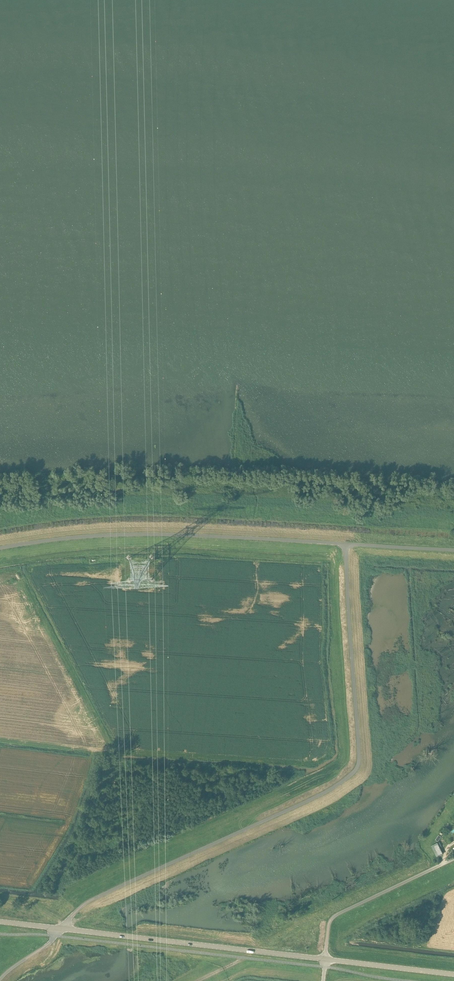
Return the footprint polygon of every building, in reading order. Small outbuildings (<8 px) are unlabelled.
[(437,842),(434,844),(440,856),(442,854),(443,854),(442,852),(439,847),(437,843),(437,842)]
